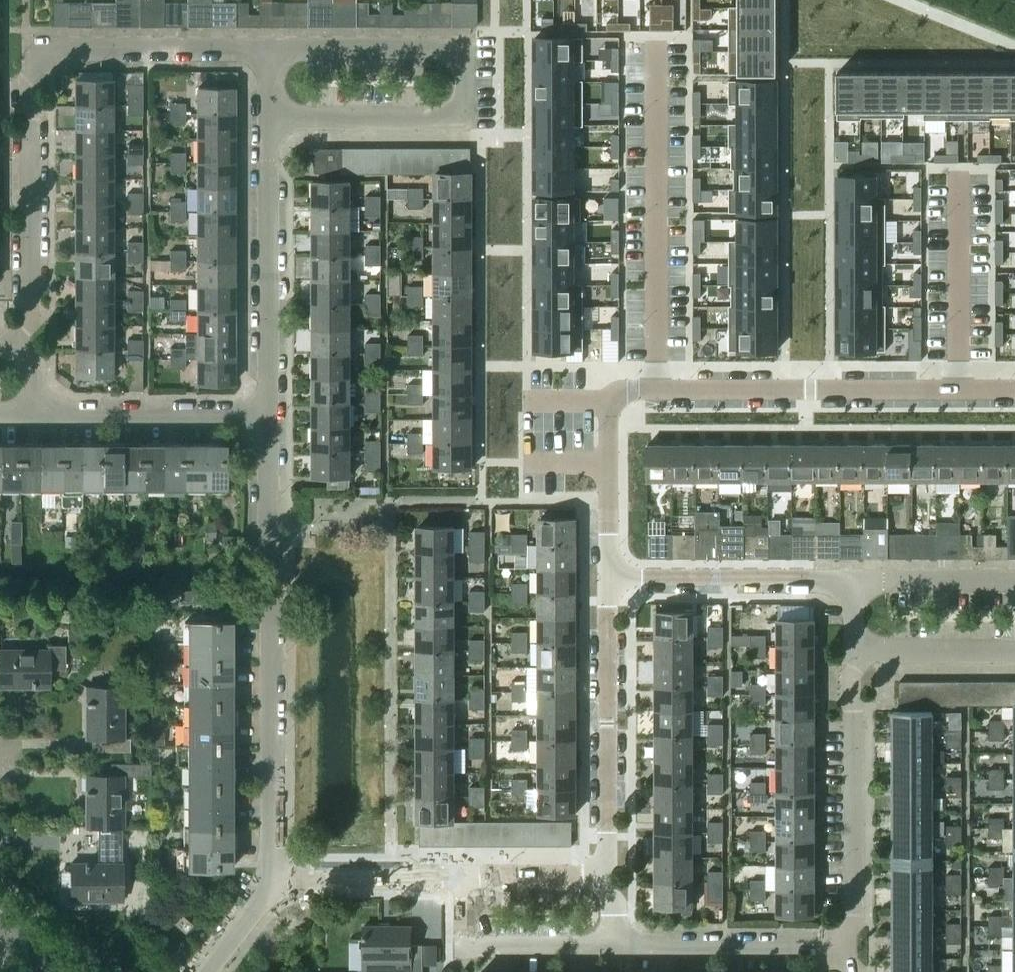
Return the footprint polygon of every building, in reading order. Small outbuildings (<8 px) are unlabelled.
[(693,8),(701,8),(701,0),(693,0),(693,8)] [(89,27),(89,15),(78,15),(78,3),(66,3),(66,27),(89,27)] [(113,27),(113,15),(102,15),(102,3),(89,3),(89,15),(89,27),(113,27)] [(137,27),(137,15),(126,15),(126,3),(114,3),(114,15),(113,15),(113,27),(137,27)] [(161,27),(161,15),(150,15),(150,3),(138,3),(138,15),(137,15),(137,27),(161,27)] [(185,27),(185,15),(174,15),(174,3),(162,3),(162,15),(161,15),(161,27),(185,27)] [(209,27),(209,15),(198,15),(198,3),(186,3),(186,15),(185,15),(185,27),(209,27)] [(233,27),(233,3),(210,3),(210,15),(209,15),(209,27),(233,27)] [(257,27),(257,15),(246,15),(246,3),(233,3),(233,27),(257,27)] [(281,27),(281,15),(270,15),(270,3),(257,3),(257,15),(257,27),(281,27)] [(306,27),(306,15),(294,15),(294,3),(282,3),(282,15),(281,15),(281,27),(306,27)] [(329,27),(329,15),(318,15),(318,3),(306,3),(306,15),(306,27),(329,27)] [(353,27),(353,15),(342,15),(342,3),(330,3),(330,15),(329,15),(329,27),(353,27)] [(377,27),(377,15),(366,15),(366,3),(354,3),(354,15),(353,15),(353,27),(377,27)] [(401,27),(401,15),(390,15),(390,3),(378,3),(378,15),(377,15),(377,27),(401,27)] [(425,27),(425,15),(414,15),(414,3),(402,3),(402,15),(401,15),(401,27),(425,27)] [(449,27),(449,15),(438,15),(438,3),(426,3),(426,15),(425,15),(425,27),(449,27)] [(474,15),(474,3),(450,3),(450,15),(449,15),(449,27),(474,27),(474,15)] [(701,8),(693,8),(693,20),(701,20),(701,8)] [(777,8),(729,8),(729,29),(777,29),(777,8)] [(554,23),(542,23),(542,31),(554,31),(554,23)] [(576,23),(564,23),(564,31),(576,31),(576,23)] [(588,23),(576,23),(576,31),(588,31),(588,23)] [(619,23),(607,23),(607,31),(619,31),(619,23)] [(631,23),(619,23),(619,31),(631,31),(631,23)] [(662,23),(650,23),(650,31),(662,31),(662,23)] [(674,23),(662,23),(662,31),(674,31),(674,23)] [(777,29),(729,29),(729,51),(777,51),(777,29)] [(583,37),(535,38),(535,60),(583,60),(583,37)] [(701,39),(693,39),(693,51),(701,51),(701,39)] [(619,48),(611,48),(611,60),(619,60),(619,48)] [(701,51),(693,51),(693,63),(701,63),(701,51)] [(777,51),(729,51),(729,74),(777,74),(777,51)] [(583,60),(535,60),(535,82),(583,82),(583,81),(574,81),(574,61),(583,61),(583,60)] [(619,60),(611,60),(611,72),(619,72),(619,60)] [(860,72),(838,72),(838,120),(860,120),(860,72)] [(882,72),(860,72),(860,120),(861,120),(861,118),(882,118),(882,72)] [(903,72),(882,72),(882,118),(903,118),(903,72)] [(925,72),(903,72),(903,118),(904,118),(904,110),(924,110),(924,120),(925,120),(925,72)] [(946,72),(925,72),(925,120),(946,120),(946,72)] [(968,72),(946,72),(946,120),(968,120),(968,72)] [(990,72),(968,72),(968,120),(990,120),(990,72)] [(1011,72),(990,72),(990,120),(991,120),(991,118),(1010,118),(1010,120),(1011,120),(1011,72)] [(111,106),(111,80),(75,80),(75,106),(111,106)] [(777,80),(729,81),(729,103),(777,103),(777,80)] [(583,82),(535,82),(535,103),(583,103),(583,82)] [(141,106),(141,85),(126,85),(126,106),(141,106)] [(233,114),(233,89),(196,89),(196,114),(233,114)] [(619,91),(611,91),(611,103),(619,103),(619,91)] [(701,91),(693,91),(693,103),(701,103),(701,91)] [(583,103),(535,103),(535,125),(583,125),(583,103)] [(619,103),(611,103),(611,115),(619,115),(619,103)] [(701,103),(693,103),(693,115),(701,115),(701,103)] [(777,103),(729,103),(729,105),(739,105),(739,124),(729,124),(729,125),(777,125),(777,103)] [(184,114),(184,105),(168,105),(168,114),(184,114)] [(111,130),(111,106),(75,106),(75,130),(111,130)] [(141,116),(141,106),(126,106),(126,116),(141,116)] [(183,125),(184,114),(168,114),(168,125),(183,125)] [(233,138),(233,114),(196,114),(196,138),(233,138)] [(583,125),(535,125),(535,146),(574,146),(574,126),(583,126),(583,125)] [(777,125),(729,125),(729,146),(777,146),(777,125)] [(111,155),(111,130),(75,130),(75,155),(111,155)] [(620,135),(611,135),(611,147),(620,147),(620,135)] [(701,135),(693,135),(693,147),(701,147),(701,135)] [(233,163),(233,138),(196,138),(196,163),(233,163)] [(141,153),(141,145),(126,145),(126,153),(141,153)] [(574,146),(535,146),(535,168),(574,168),(574,146)] [(777,146),(729,146),(729,148),(731,148),(731,168),(777,168),(777,146)] [(620,147),(611,147),(611,159),(620,159),(620,147)] [(701,147),(693,147),(693,159),(701,159),(701,147)] [(399,173),(399,148),(388,149),(388,173),(399,173)] [(411,173),(411,148),(399,148),(399,173),(411,173)] [(423,173),(423,148),(411,148),(411,173),(423,173)] [(435,173),(434,148),(423,148),(423,173),(434,173),(435,173)] [(446,173),(446,148),(434,148),(435,173),(446,173)] [(458,173),(458,148),(446,148),(446,173),(458,173)] [(470,173),(470,148),(458,148),(458,173),(470,173)] [(341,173),(341,149),(314,149),(314,174),(341,173)] [(353,173),(353,149),(341,149),(341,173),(353,173)] [(364,173),(364,149),(353,149),(353,173),(364,173)] [(376,173),(376,149),(364,149),(364,173),(376,173)] [(388,173),(388,149),(376,149),(376,173),(388,173)] [(141,165),(141,153),(126,153),(126,165),(141,165)] [(183,163),(183,154),(168,154),(168,163),(183,163)] [(860,154),(848,154),(848,162),(860,162),(860,154)] [(872,154),(860,154),(860,162),(872,162),(872,154)] [(903,154),(891,154),(891,162),(903,162),(903,154)] [(915,154),(903,154),(903,162),(915,162),(915,154)] [(947,154),(935,154),(935,162),(947,162),(947,154)] [(959,154),(947,154),(947,162),(959,162),(959,154)] [(990,154),(978,154),(978,162),(990,162),(990,154)] [(1002,154),(990,154),(990,162),(1002,162),(1002,154)] [(111,179),(111,155),(75,155),(75,179),(111,179)] [(183,174),(183,163),(168,163),(168,174),(183,174)] [(233,187),(233,163),(196,163),(196,187),(233,187)] [(574,168),(535,168),(535,191),(574,191),(574,168)] [(734,189),(729,189),(729,190),(777,190),(777,168),(731,168),(731,169),(734,169),(734,189)] [(471,198),(471,173),(470,173),(458,173),(446,173),(435,173),(434,173),(434,198),(471,198)] [(876,176),(838,176),(838,198),(876,198),(876,176)] [(701,178),(693,178),(693,190),(701,190),(701,178)] [(1003,178),(995,178),(995,190),(1003,190),(1003,178)] [(111,203),(111,179),(75,179),(75,203),(111,203)] [(619,179),(611,179),(611,191),(620,191),(619,179)] [(349,206),(349,182),(314,182),(314,206),(349,206)] [(233,212),(233,187),(196,187),(196,212),(233,212)] [(922,187),(914,187),(914,199),(922,199),(922,187)] [(422,198),(422,188),(407,188),(407,198),(422,198)] [(701,190),(693,190),(693,202),(701,202),(701,190)] [(777,190),(729,190),(729,212),(777,212),(777,190)] [(141,202),(141,193),(126,193),(126,202),(141,202)] [(378,205),(378,196),(363,196),(363,205),(378,205)] [(422,209),(422,198),(407,198),(407,209),(422,209)] [(471,222),(471,198),(434,198),(434,222),(471,222)] [(581,198),(535,198),(535,220),(581,220),(581,198)] [(619,198),(611,198),(611,210),(619,210),(619,198)] [(886,199),(838,198),(838,220),(886,220),(886,199)] [(922,199),(914,199),(914,211),(922,211),(922,199)] [(1003,199),(995,199),(995,211),(1003,211),(1003,199)] [(141,213),(141,202),(126,202),(126,213),(141,213)] [(111,228),(111,203),(75,203),(75,228),(111,228)] [(184,212),(184,203),(168,203),(168,212),(184,212)] [(378,216),(378,205),(363,205),(363,216),(378,216)] [(349,231),(349,206),(314,206),(314,230),(349,231)] [(1003,211),(995,211),(995,223),(1003,223),(1003,211)] [(184,223),(184,212),(168,212),(168,223),(184,223)] [(233,235),(233,212),(196,212),(196,235),(233,235)] [(739,241),(729,241),(729,242),(777,242),(777,219),(739,219),(739,241)] [(581,220),(535,220),(535,242),(574,242),(574,221),(581,221),(581,220)] [(886,220),(838,220),(838,242),(886,242),(886,220)] [(471,247),(471,222),(434,222),(434,246),(471,247)] [(111,253),(111,228),(75,228),(75,253),(111,253)] [(349,255),(349,231),(314,230),(314,255),(349,255)] [(619,230),(611,230),(611,242),(620,242),(619,230)] [(701,230),(693,230),(693,242),(701,242),(701,230)] [(922,230),(914,230),(914,242),(922,242),(922,230)] [(233,261),(233,235),(196,235),(196,261),(233,261)] [(422,246),(422,237),(407,237),(407,246),(422,246)] [(1003,240),(995,240),(995,252),(1003,252),(1003,240)] [(141,251),(141,242),(126,242),(126,251),(141,251)] [(574,242),(535,242),(535,263),(574,263),(574,242)] [(620,242),(611,242),(611,254),(620,254),(620,242)] [(701,242),(693,242),(693,254),(701,254),(701,242)] [(777,242),(729,242),(729,263),(777,263),(777,242)] [(886,242),(838,242),(838,263),(886,263),(886,242)] [(922,242),(914,242),(914,254),(922,254),(922,242)] [(379,254),(379,245),(364,245),(364,254),(379,254)] [(422,257),(422,246),(407,246),(407,257),(422,257)] [(471,273),(471,247),(434,246),(434,273),(471,273)] [(141,262),(141,251),(126,251),(126,262),(141,262)] [(184,260),(184,252),(168,252),(168,260),(184,260)] [(1003,252),(995,252),(995,264),(1003,264),(1003,252)] [(111,277),(111,253),(75,253),(75,277),(111,277)] [(379,265),(379,254),(364,254),(364,265),(379,265)] [(349,279),(349,255),(314,255),(314,279),(349,279)] [(184,271),(184,260),(168,260),(168,272),(184,271)] [(233,285),(233,261),(196,261),(196,285),(233,285)] [(574,263),(535,263),(535,285),(583,285),(583,284),(574,284),(574,263)] [(777,263),(729,263),(729,285),(777,285),(777,263)] [(886,263),(838,263),(838,285),(883,285),(883,264),(886,264),(886,263)] [(471,296),(471,273),(434,273),(434,296),(471,296)] [(619,273),(611,273),(611,285),(619,285),(619,273)] [(701,273),(693,273),(693,285),(701,285),(701,273)] [(922,273),(914,273),(914,285),(922,285),(922,273)] [(111,301),(111,277),(75,277),(75,301),(111,301)] [(349,304),(349,279),(314,279),(314,304),(349,304)] [(1003,281),(995,281),(995,293),(1003,293),(1003,281)] [(233,309),(233,285),(196,285),(196,309),(233,309)] [(583,285),(535,285),(535,306),(583,306),(583,285)] [(619,285),(611,285),(611,297),(619,297),(619,285)] [(701,285),(693,285),(693,297),(701,297),(701,285)] [(777,285),(729,285),(729,286),(731,286),(732,306),(729,306),(777,306),(777,285)] [(883,285),(838,285),(838,306),(886,306),(883,306),(883,285)] [(922,285),(914,285),(914,297),(922,297),(922,285)] [(422,295),(422,287),(407,287),(407,295),(422,295)] [(141,300),(141,291),(126,291),(126,300),(141,300)] [(1003,293),(995,293),(995,305),(1003,305),(1003,293)] [(379,303),(379,294),(364,294),(364,303),(379,303)] [(422,306),(422,295),(407,295),(407,306),(422,306)] [(471,320),(471,296),(434,296),(434,320),(471,320)] [(141,311),(141,300),(126,300),(126,311),(141,311)] [(184,309),(184,300),(168,300),(168,309),(184,309)] [(111,326),(111,301),(75,301),(75,326),(111,326)] [(379,314),(379,303),(364,303),(364,314),(379,314)] [(349,329),(349,304),(314,304),(314,328),(349,329)] [(583,306),(535,306),(535,328),(583,328),(583,306)] [(777,306),(729,306),(729,328),(777,328),(777,306)] [(886,306),(838,306),(838,328),(886,328),(886,306)] [(184,320),(184,309),(168,309),(168,320),(184,320)] [(233,334),(233,309),(196,309),(197,334),(233,334)] [(619,316),(611,316),(611,328),(619,328),(619,316)] [(701,316),(693,316),(693,328),(701,328),(701,316)] [(922,316),(914,316),(914,328),(922,328),(922,316)] [(471,345),(471,320),(434,320),(434,344),(471,345)] [(1003,321),(995,321),(995,333),(1003,333),(1003,321)] [(111,350),(111,326),(75,326),(75,350),(111,350)] [(349,353),(349,329),(314,328),(314,352),(349,353)] [(583,328),(535,328),(535,351),(549,351),(549,353),(563,353),(563,351),(583,351),(583,328)] [(619,328),(611,328),(611,340),(619,340),(619,328)] [(701,328),(693,328),(693,340),(701,340),(701,328)] [(777,328),(729,328),(729,351),(777,351),(777,328)] [(886,328),(838,328),(838,351),(852,351),(852,353),(865,353),(865,351),(886,351),(886,328)] [(922,328),(914,328),(914,340),(922,340),(922,328)] [(1003,333),(995,333),(995,345),(1003,345),(1003,333)] [(233,358),(233,334),(197,334),(197,358),(233,358)] [(422,344),(422,335),(407,335),(407,344),(422,344)] [(141,349),(141,340),(126,340),(126,349),(141,349)] [(379,352),(379,343),(364,343),(364,352),(379,352)] [(422,355),(422,344),(407,344),(407,355),(422,355)] [(471,369),(471,345),(434,344),(434,369),(471,369)] [(141,360),(141,349),(126,349),(126,360),(141,360)] [(184,358),(184,349),(169,350),(169,358),(184,358)] [(111,375),(111,350),(75,350),(75,376),(111,375)] [(349,377),(349,353),(314,352),(314,377),(349,377)] [(379,363),(379,352),(364,352),(364,363),(379,363)] [(184,369),(184,358),(169,358),(169,369),(184,369)] [(233,384),(233,358),(197,358),(197,383),(233,384)] [(471,394),(471,369),(434,369),(434,393),(471,394)] [(349,402),(349,377),(314,377),(314,401),(349,402)] [(422,393),(422,384),(407,384),(407,393),(422,393)] [(379,401),(379,392),(364,392),(364,401),(379,401)] [(422,404),(422,393),(407,393),(407,404),(422,404)] [(471,418),(471,394),(434,393),(434,418),(471,418)] [(349,427),(349,402),(314,401),(314,427),(349,427)] [(379,412),(379,401),(364,401),(364,412),(379,412)] [(471,442),(471,418),(434,418),(434,442),(471,442)] [(349,451),(349,427),(314,427),(314,451),(349,451)] [(422,442),(422,433),(407,433),(407,442),(422,442)] [(379,450),(379,441),(364,442),(365,450),(379,450)] [(422,454),(422,442),(407,442),(407,454),(422,454)] [(471,468),(471,442),(434,442),(434,468),(471,468)] [(19,445),(0,445),(0,488),(20,488),(19,445)] [(40,488),(40,445),(19,445),(20,488),(40,488)] [(61,488),(60,445),(40,445),(40,488),(61,488)] [(81,488),(81,445),(60,445),(61,488),(81,488)] [(101,488),(101,445),(81,445),(81,488),(101,488)] [(122,488),(121,445),(101,445),(101,488),(122,488)] [(142,488),(142,445),(121,445),(122,488),(142,488)] [(163,488),(162,445),(142,445),(142,488),(163,488)] [(183,488),(183,445),(162,445),(163,488),(183,488)] [(203,488),(203,445),(183,445),(183,488),(203,488)] [(225,488),(225,448),(225,445),(203,445),(203,488),(225,488)] [(671,481),(671,445),(647,445),(647,481),(671,481)] [(695,481),(695,445),(671,445),(671,481),(695,481)] [(719,481),(719,445),(695,445),(695,481),(719,481)] [(743,481),(743,445),(719,445),(719,481),(743,481)] [(767,481),(767,445),(743,445),(743,481),(767,481)] [(791,445),(767,445),(767,481),(767,491),(791,491),(791,481),(791,445)] [(815,481),(815,445),(791,445),(791,481),(815,481)] [(839,481),(839,445),(815,445),(815,481),(839,481)] [(863,481),(863,445),(839,445),(839,481),(863,481)] [(887,481),(887,445),(863,445),(863,481),(887,481)] [(911,481),(911,445),(887,445),(887,481),(911,481)] [(935,481),(935,445),(911,445),(911,481),(935,481)] [(959,481),(959,446),(935,445),(935,481),(959,481)] [(983,481),(983,446),(959,446),(959,481),(983,481)] [(1007,481),(1007,446),(983,446),(983,481),(1007,481)] [(380,472),(379,450),(365,450),(365,472),(380,472)] [(349,476),(349,451),(314,451),(314,477),(349,476)] [(1007,516),(1007,547),(1007,559),(1014,559),(1014,516),(1007,516)] [(575,544),(575,519),(539,519),(539,544),(575,544)] [(719,525),(695,525),(695,534),(695,559),(719,559),(719,525)] [(743,525),(719,525),(719,559),(743,559),(743,525)] [(756,525),(743,525),(743,559),(767,559),(767,534),(756,534),(756,525)] [(454,552),(454,527),(418,527),(418,552),(454,552)] [(887,529),(863,529),(863,534),(863,559),(887,559),(887,535),(887,529)] [(485,552),(485,533),(469,533),(469,552),(485,552)] [(671,534),(647,535),(647,559),(671,559),(671,534)] [(695,534),(671,534),(671,559),(695,559),(695,534)] [(791,534),(767,534),(767,559),(791,559),(791,534)] [(815,534),(791,534),(791,559),(815,559),(815,534)] [(839,534),(815,534),(815,559),(839,559),(839,534)] [(863,534),(839,534),(839,559),(863,559),(863,534)] [(527,544),(527,535),(512,535),(512,544),(527,544)] [(911,535),(887,535),(887,559),(911,559),(911,535)] [(935,535),(911,535),(911,559),(935,559),(935,535)] [(959,535),(935,535),(935,559),(959,559),(959,547),(959,535)] [(971,535),(959,535),(959,547),(959,559),(983,559),(983,547),(971,547),(971,535)] [(995,535),(983,535),(983,547),(983,559),(1007,559),(1007,547),(995,547),(995,535)] [(526,555),(527,544),(512,544),(512,555),(526,555)] [(575,569),(575,544),(539,544),(539,569),(575,569)] [(454,577),(454,552),(418,552),(418,577),(454,577)] [(485,563),(485,552),(469,552),(469,563),(485,563)] [(575,593),(575,569),(539,569),(539,593),(575,593)] [(454,601),(454,577),(418,577),(418,601),(454,601)] [(527,594),(527,585),(512,584),(511,593),(527,594)] [(485,601),(485,592),(469,592),(469,601),(485,601)] [(526,605),(527,594),(511,593),(511,604),(526,605)] [(575,618),(575,593),(539,593),(539,618),(575,618)] [(454,626),(454,601),(418,601),(418,626),(454,626)] [(485,613),(485,601),(469,601),(469,612),(485,613)] [(692,637),(692,612),(656,612),(656,637),(692,637)] [(575,642),(575,618),(539,618),(539,642),(575,642)] [(814,645),(814,620),(778,620),(778,645),(814,645)] [(231,647),(231,622),(187,622),(187,647),(231,647)] [(454,650),(454,626),(418,626),(418,650),(454,650)] [(722,635),(722,627),(707,627),(707,635),(722,635)] [(527,642),(527,633),(512,633),(512,642),(527,642)] [(722,647),(722,635),(707,635),(707,647),(722,647)] [(750,635),(732,635),(732,645),(750,645),(750,644),(750,635)] [(765,644),(765,635),(750,635),(750,644),(765,644)] [(692,662),(692,637),(656,637),(656,662),(692,662)] [(485,649),(485,641),(469,641),(469,650),(485,649)] [(527,653),(527,642),(512,642),(512,653),(527,653)] [(575,666),(575,653),(575,642),(539,642),(539,666),(575,666)] [(765,655),(765,644),(750,644),(750,645),(750,655),(765,655)] [(814,670),(814,653),(814,645),(778,645),(778,671),(814,670)] [(49,669),(65,669),(65,653),(65,646),(20,646),(19,650),(0,650),(0,688),(48,688),(49,669)] [(231,663),(231,647),(187,647),(187,663),(231,663)] [(485,659),(485,653),(485,649),(469,650),(469,659),(485,659)] [(454,674),(454,650),(418,650),(418,674),(454,674)] [(692,686),(692,662),(656,662),(656,686),(692,686)] [(231,683),(231,663),(187,663),(187,683),(231,683)] [(575,690),(575,666),(539,666),(539,690),(575,690)] [(814,694),(814,670),(778,671),(778,694),(814,694)] [(454,699),(454,674),(418,674),(418,699),(454,699)] [(723,685),(723,676),(707,676),(707,685),(723,685)] [(527,689),(527,680),(512,680),(512,689),(527,689)] [(910,706),(910,681),(899,681),(899,705),(910,706)] [(921,706),(921,681),(910,681),(910,706),(921,706)] [(933,706),(933,681),(921,681),(921,706),(933,706)] [(944,706),(944,681),(933,681),(933,706),(944,706)] [(956,706),(956,681),(944,681),(944,706),(956,706)] [(967,706),(967,681),(956,681),(956,706),(967,706)] [(979,706),(979,681),(967,681),(967,706),(979,706)] [(990,706),(990,681),(979,681),(979,706),(990,706)] [(1002,706),(1002,681),(990,681),(990,706),(1002,706)] [(1013,706),(1013,681),(1002,681),(1002,706),(1013,706)] [(231,705),(231,683),(187,683),(187,705),(231,705)] [(723,696),(723,686),(723,685),(707,685),(707,696),(723,696)] [(765,693),(765,685),(750,685),(750,693),(765,693)] [(692,711),(692,686),(656,686),(656,711),(692,711)] [(123,739),(123,688),(86,687),(86,739),(92,739),(91,751),(130,751),(130,738),(123,739)] [(485,697),(485,689),(469,689),(469,697),(485,697)] [(527,700),(527,690),(527,689),(512,689),(512,700),(527,700)] [(575,715),(575,690),(539,690),(539,715),(575,715)] [(765,704),(765,694),(765,693),(750,693),(750,704),(765,704)] [(814,719),(814,694),(778,694),(778,719),(814,719)] [(485,709),(485,699),(485,697),(469,697),(469,709),(485,709)] [(454,723),(454,699),(418,699),(418,723),(454,723)] [(231,725),(231,705),(187,705),(187,725),(231,725)] [(692,735),(692,711),(656,711),(656,735),(692,735)] [(930,738),(930,713),(894,713),(894,738),(930,738)] [(575,739),(575,715),(539,715),(539,739),(575,739)] [(814,743),(814,719),(778,719),(778,743),(814,743)] [(1003,729),(1003,721),(988,721),(988,729),(1003,729)] [(454,747),(454,723),(418,723),(418,748),(454,747)] [(231,746),(231,725),(187,725),(187,746),(231,746)] [(723,733),(723,725),(707,725),(707,733),(723,733)] [(961,738),(961,727),(945,727),(945,738),(961,738)] [(527,737),(527,729),(512,729),(512,737),(527,737)] [(1003,740),(1003,731),(1003,729),(988,729),(988,740),(1003,740)] [(723,745),(723,735),(723,733),(707,733),(707,745),(723,745)] [(765,742),(765,733),(750,734),(750,742),(765,742)] [(692,760),(692,735),(656,735),(656,759),(692,760)] [(485,746),(485,737),(468,737),(468,746),(485,746)] [(527,748),(527,739),(527,737),(512,737),(512,748),(527,748)] [(930,763),(930,738),(894,738),(894,763),(930,763)] [(961,748),(961,738),(945,738),(945,748),(961,748)] [(575,764),(575,739),(539,739),(539,764),(575,764)] [(765,753),(765,743),(765,742),(750,742),(750,753),(765,753)] [(814,768),(814,743),(778,743),(778,768),(814,768)] [(231,766),(231,746),(187,746),(175,746),(175,765),(187,765),(187,766),(231,766)] [(485,757),(485,747),(485,746),(468,746),(468,757),(485,757)] [(454,772),(454,747),(418,748),(418,772),(454,772)] [(692,785),(692,760),(656,759),(656,784),(692,785)] [(150,763),(110,764),(110,776),(86,776),(86,828),(97,828),(121,828),(124,827),(123,777),(150,777),(150,763)] [(930,787),(930,763),(894,763),(894,787),(930,787)] [(575,788),(575,764),(539,764),(539,788),(575,788)] [(231,786),(231,766),(187,766),(187,786),(231,786)] [(814,792),(814,768),(778,768),(778,792),(814,792)] [(1003,778),(1003,770),(988,770),(988,778),(1003,778)] [(454,796),(454,772),(418,772),(418,796),(454,796)] [(723,783),(723,774),(707,774),(707,783),(723,783)] [(961,785),(961,777),(945,777),(945,785),(961,785)] [(527,787),(527,778),(512,778),(512,787),(527,787)] [(1003,789),(1003,780),(1003,778),(988,778),(988,789),(1003,789)] [(765,791),(765,782),(750,782),(750,791),(765,791)] [(723,794),(723,784),(723,783),(707,783),(707,794),(723,794)] [(692,808),(692,785),(656,784),(656,808),(692,808)] [(961,796),(961,787),(961,785),(945,785),(945,796),(961,796)] [(231,806),(231,786),(187,786),(187,806),(231,806)] [(485,796),(485,787),(468,787),(468,796),(485,796)] [(527,798),(527,788),(527,787),(512,787),(512,798),(527,798)] [(930,812),(930,787),(894,787),(894,812),(930,812)] [(575,814),(575,788),(539,788),(539,814),(575,814)] [(765,802),(765,792),(765,791),(750,791),(750,802),(765,802)] [(814,816),(814,792),(778,792),(778,817),(814,816)] [(454,821),(454,796),(418,796),(418,822),(419,822),(431,822),(443,822),(454,822),(454,821)] [(485,807),(485,797),(485,796),(468,796),(468,807),(485,807)] [(231,827),(231,806),(187,806),(187,827),(231,827)] [(692,833),(692,808),(656,808),(656,833),(692,833)] [(930,836),(930,812),(894,812),(894,836),(930,836)] [(814,841),(814,816),(778,817),(778,841),(814,841)] [(1003,827),(1003,818),(988,818),(988,827),(1003,827)] [(455,846),(455,821),(454,821),(454,822),(443,822),(443,846),(455,846)] [(466,846),(466,821),(455,821),(455,846),(466,846)] [(478,846),(478,821),(466,821),(466,846),(478,846)] [(490,846),(490,821),(478,821),(478,846),(490,846)] [(501,846),(501,821),(490,821),(490,846),(501,846)] [(514,846),(514,821),(501,821),(501,846),(514,846)] [(524,846),(524,821),(514,821),(514,846),(524,846)] [(536,846),(536,821),(524,821),(524,846),(536,846)] [(547,846),(547,821),(536,821),(536,846),(547,846)] [(560,846),(560,821),(547,821),(547,846),(560,846)] [(571,846),(571,821),(560,821),(560,846),(571,846)] [(431,846),(431,822),(419,822),(419,846),(431,846)] [(443,846),(443,822),(431,822),(431,846),(443,846)] [(723,832),(723,823),(707,823),(707,831),(723,832)] [(961,834),(961,825),(945,825),(945,834),(961,834)] [(231,847),(231,827),(187,827),(187,847),(231,847)] [(1003,838),(1003,828),(1003,827),(988,827),(988,838),(1003,838)] [(122,901),(121,839),(121,828),(97,828),(97,863),(70,863),(70,901),(122,901)] [(723,843),(723,833),(723,832),(707,831),(707,843),(723,843)] [(765,840),(765,831),(750,831),(750,840),(765,840)] [(692,858),(692,833),(656,833),(656,858),(692,858)] [(961,845),(961,835),(961,834),(945,834),(945,845),(961,845)] [(930,860),(930,836),(894,836),(894,860),(930,860)] [(765,851),(765,841),(765,840),(750,840),(750,851),(765,851)] [(814,866),(814,841),(778,841),(778,866),(814,866)] [(231,868),(231,847),(187,847),(187,868),(231,868)] [(692,882),(692,858),(656,858),(656,882),(692,882)] [(930,885),(930,860),(894,860),(894,885),(930,885)] [(814,890),(814,866),(778,866),(778,890),(814,890)] [(1003,876),(1003,867),(988,867),(988,876),(1003,876)] [(723,882),(723,871),(707,871),(707,882),(723,882)] [(961,884),(961,875),(945,875),(945,883),(961,884)] [(1003,887),(1003,877),(1003,876),(988,876),(988,887),(1003,887)] [(765,889),(765,880),(750,880),(750,889),(765,889)] [(692,907),(692,882),(656,882),(656,907),(692,907)] [(723,902),(723,882),(707,882),(707,902),(723,902)] [(961,895),(961,885),(961,884),(945,883),(945,895),(961,895)] [(930,909),(930,885),(894,885),(894,909),(930,909)] [(765,900),(765,890),(765,889),(750,889),(750,900),(765,900)] [(814,915),(814,890),(778,890),(778,915),(814,915)] [(930,934),(930,909),(894,909),(894,934),(930,934)] [(193,924),(182,915),(174,924),(185,933),(193,924)] [(1003,925),(1003,916),(988,916),(988,925),(1003,925)] [(961,932),(961,923),(946,923),(946,932),(961,932)] [(1003,936),(1003,926),(1003,925),(988,925),(988,936),(1003,936)] [(411,926),(363,926),(363,971),(403,971),(403,966),(410,966),(410,971),(423,971),(423,945),(411,945),(411,926)] [(961,943),(961,934),(961,932),(946,932),(946,943),(961,943)] [(930,959),(930,934),(894,934),(894,959),(930,959)] [(930,959),(894,959),(894,971),(930,971),(930,959)]
